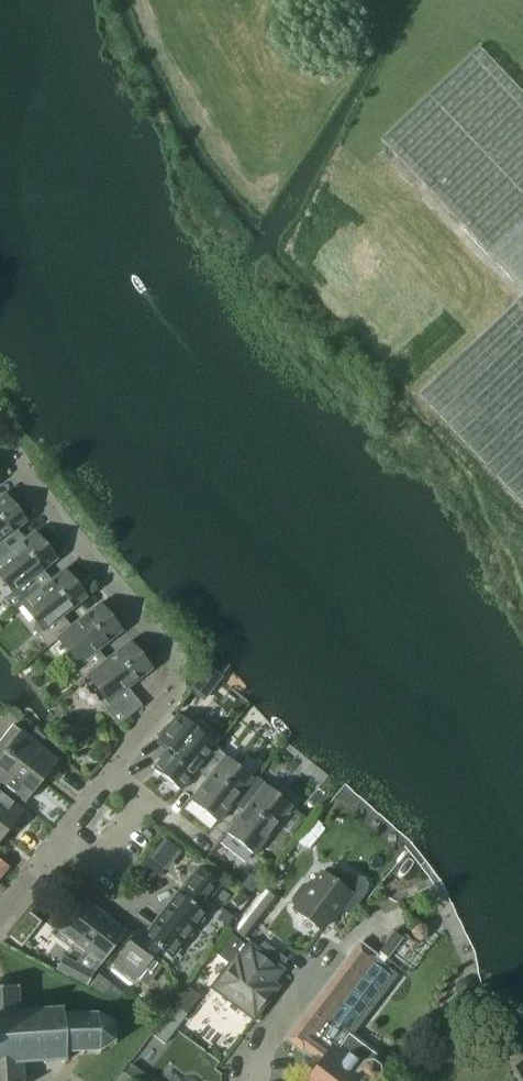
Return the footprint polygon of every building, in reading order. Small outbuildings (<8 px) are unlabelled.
[(380,137),(487,250),(522,287),(522,88),(479,42),(380,137)] [(418,392),(522,503),(522,292),(418,392)] [(10,551),(2,541),(26,522),(5,494),(0,498),(0,559),(10,551)] [(12,611),(40,589),(32,579),(56,560),(35,532),(10,551),(0,559),(0,580),(10,594),(2,599),(12,611)] [(21,607),(32,621),(34,623),(33,631),(45,646),(69,627),(61,617),(87,597),(64,570),(40,589),(12,611),(13,613),(21,607)] [(67,673),(75,685),(105,661),(97,651),(121,632),(99,604),(69,627),(45,646),(47,647),(53,642),(73,668),(67,673)] [(130,642),(105,661),(75,685),(76,686),(86,678),(105,703),(101,706),(117,725),(141,707),(127,688),(151,669),(130,642)] [(207,666),(189,690),(190,691),(204,701),(222,677),(209,667),(207,666)] [(215,749),(214,748),(220,740),(192,717),(187,723),(178,717),(159,740),(170,749),(154,770),(181,792),(196,773),(215,749)] [(41,782),(57,762),(12,726),(0,741),(0,750),(4,752),(41,782)] [(217,824),(233,804),(255,776),(253,775),(251,778),(226,758),(215,749),(196,773),(206,781),(189,801),(217,824)] [(24,803),(41,782),(4,752),(0,750),(0,784),(24,803)] [(266,786),(255,776),(233,804),(243,813),(226,834),(253,856),(292,808),(265,787),(266,786)] [(5,832),(22,812),(0,794),(0,828),(5,832)] [(142,892),(158,871),(145,860),(129,882),(142,892)] [(301,885),(290,899),(291,904),(294,906),(291,909),(321,933),(340,908),(349,915),(365,893),(367,885),(363,878),(355,876),(349,880),(332,867),(327,867),(324,870),(322,872),(321,871),(309,886),(307,884),(301,885)] [(200,870),(146,939),(158,948),(158,949),(168,957),(203,913),(197,908),(217,884),(200,870)] [(267,893),(237,933),(245,939),(276,899),(267,893)] [(85,902),(61,933),(86,952),(77,964),(94,972),(100,963),(124,933),(85,902)] [(151,958),(158,949),(158,948),(146,939),(138,933),(121,955),(122,955),(115,965),(135,981),(136,979),(146,987),(162,967),(151,958)] [(227,963),(212,984),(219,989),(220,993),(245,1013),(250,1013),(253,1014),(263,1000),(266,1000),(271,993),(271,991),(273,988),(269,985),(280,971),(276,968),(283,958),(263,943),(259,949),(248,941),(245,945),(231,934),(214,954),(227,963)] [(286,1039),(292,1044),(302,1051),(302,1050),(320,1063),(307,1080),(375,1080),(378,1077),(380,1074),(379,1066),(378,1065),(374,1062),(378,1057),(379,1055),(378,1054),(352,1034),(378,1000),(397,975),(378,961),(375,959),(378,956),(359,942),(286,1039)] [(62,956),(55,971),(86,987),(94,972),(77,964),(62,956)] [(120,992),(99,975),(91,986),(103,995),(115,999),(120,992)] [(23,1077),(25,1077),(24,1074),(22,1074),(22,1062),(23,1062),(24,1064),(28,1064),(28,1061),(42,1061),(42,1063),(46,1063),(46,1060),(63,1059),(63,1061),(65,1061),(65,1055),(68,1055),(68,1053),(81,1053),(81,1055),(85,1054),(85,1052),(97,1052),(97,1054),(101,1054),(101,1051),(111,1044),(116,1046),(117,1044),(112,1042),(111,1026),(116,1024),(115,1021),(111,1023),(98,1017),(98,1012),(95,1012),(95,1015),(82,1015),(82,1013),(79,1013),(79,1016),(65,1016),(65,1013),(62,1013),(62,1008),(59,1008),(59,1011),(43,1012),(42,1009),(40,1009),(40,1012),(24,1013),(24,1010),(21,1010),(21,1013),(19,1013),(18,1002),(21,1002),(20,999),(18,999),(18,988),(12,988),(12,989),(8,989),(8,982),(0,982),(0,1080),(23,1080),(23,1077)] [(189,989),(175,1007),(177,1008),(186,1015),(199,997),(189,989)] [(173,1010),(164,1021),(175,1029),(186,1015),(177,1008),(175,1007),(173,1010)] [(163,1023),(153,1036),(164,1044),(175,1029),(164,1021),(163,1023)] [(122,1070),(135,1080),(136,1080),(153,1080),(151,1080),(133,1066),(131,1064),(130,1065),(127,1063),(122,1070)] [(135,1080),(122,1070),(114,1080),(135,1080)]
